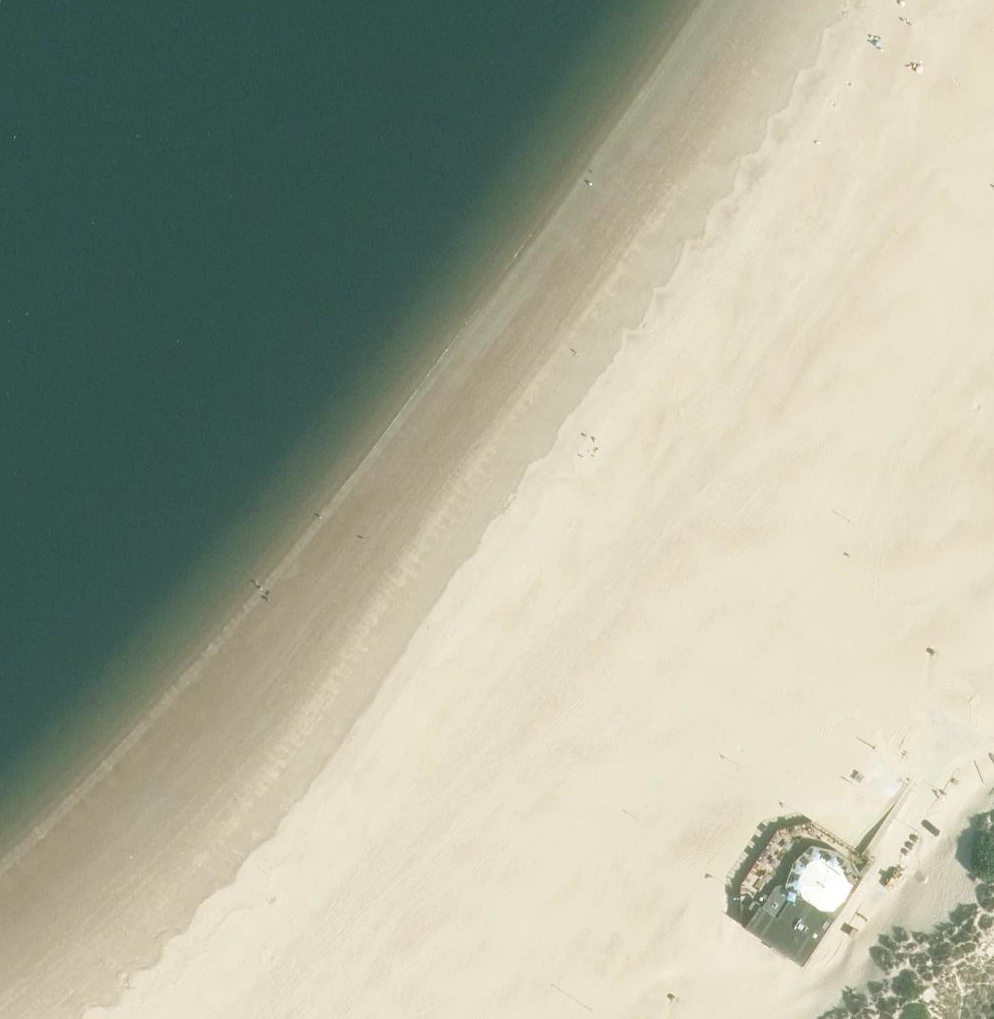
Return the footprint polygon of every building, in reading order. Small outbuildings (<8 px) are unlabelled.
[(803,969),(874,863),(865,858),(816,825),(778,832),(738,892),(740,898),(739,926),(803,969)]
